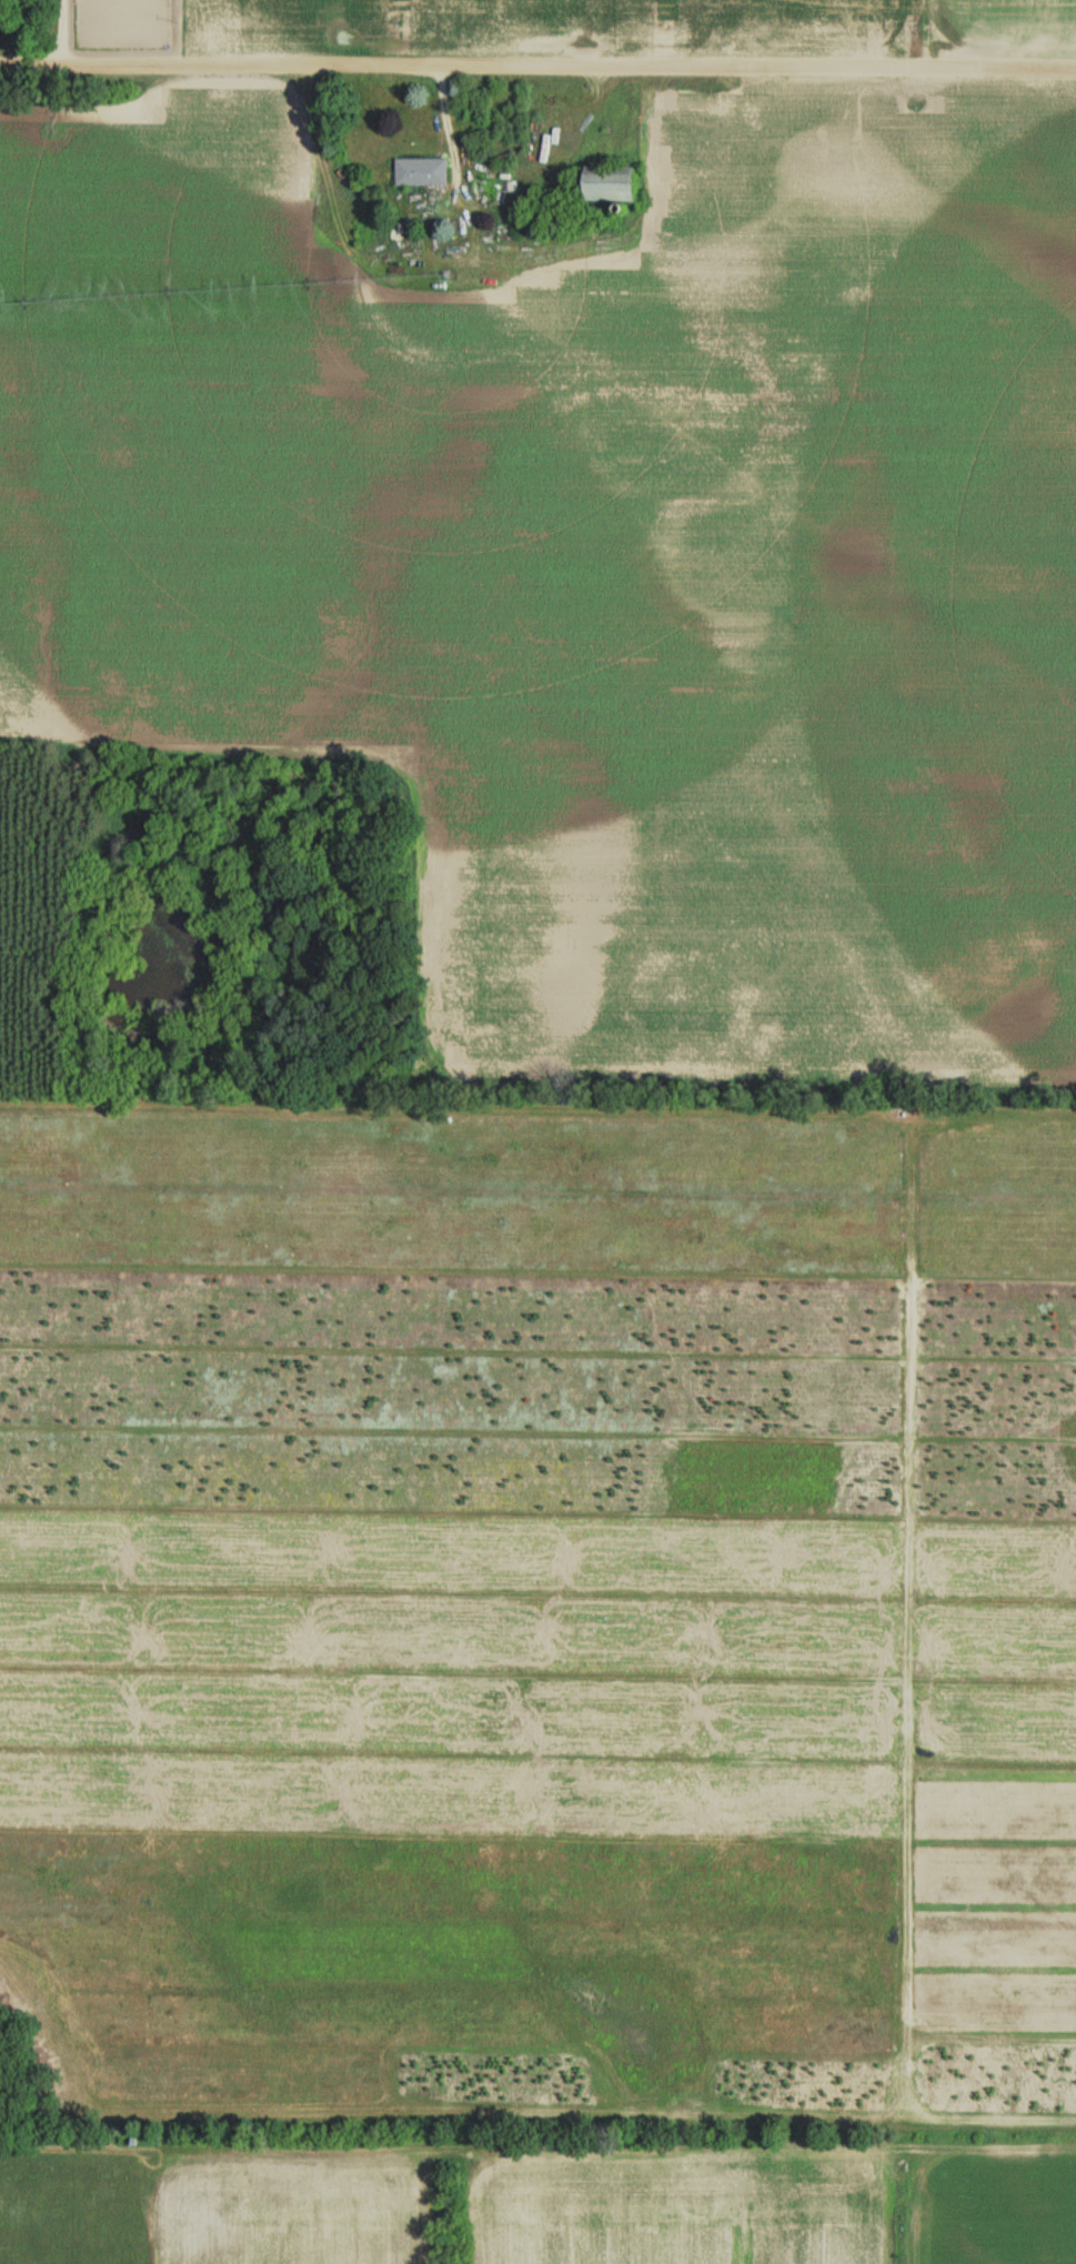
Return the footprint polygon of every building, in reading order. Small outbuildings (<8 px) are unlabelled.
[(393,186),(444,186),(444,160),(393,160),(393,186)] [(626,175),(575,175),(575,203),(626,203),(626,175)]
